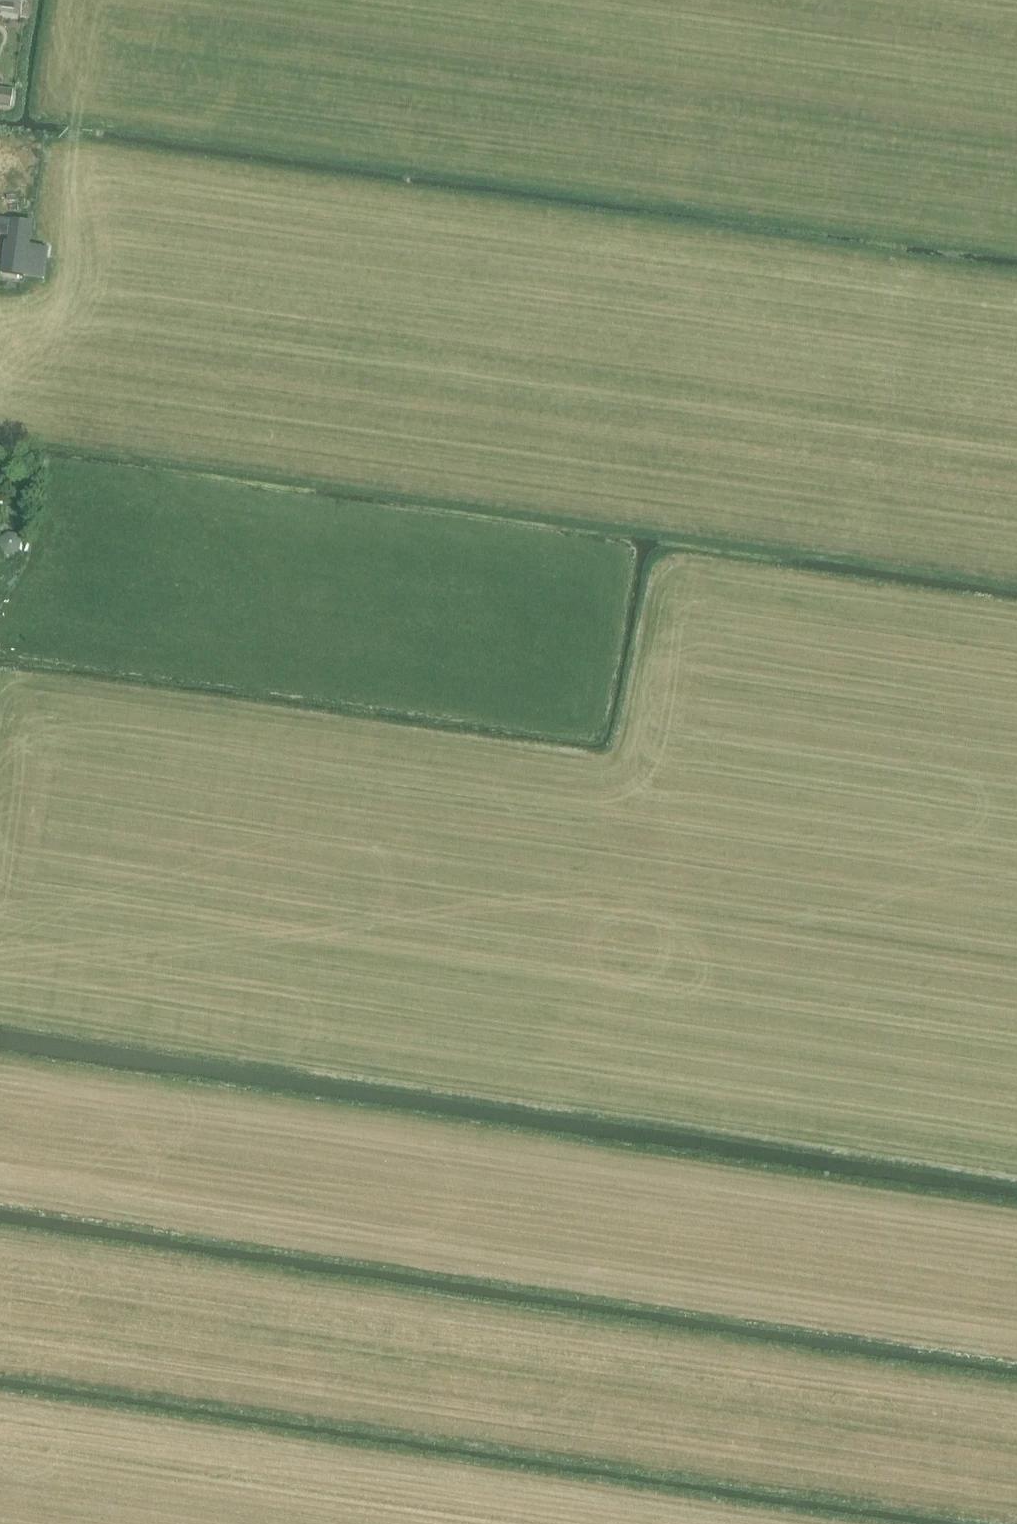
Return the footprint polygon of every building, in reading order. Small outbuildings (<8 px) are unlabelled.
[(21,17),(23,0),(0,0),(0,14),(21,17)] [(11,107),(14,91),(0,89),(0,105),(11,107)] [(8,236),(7,242),(5,241),(1,272),(44,279),(46,263),(28,260),(30,245),(33,222),(0,217),(0,235),(8,236)]
